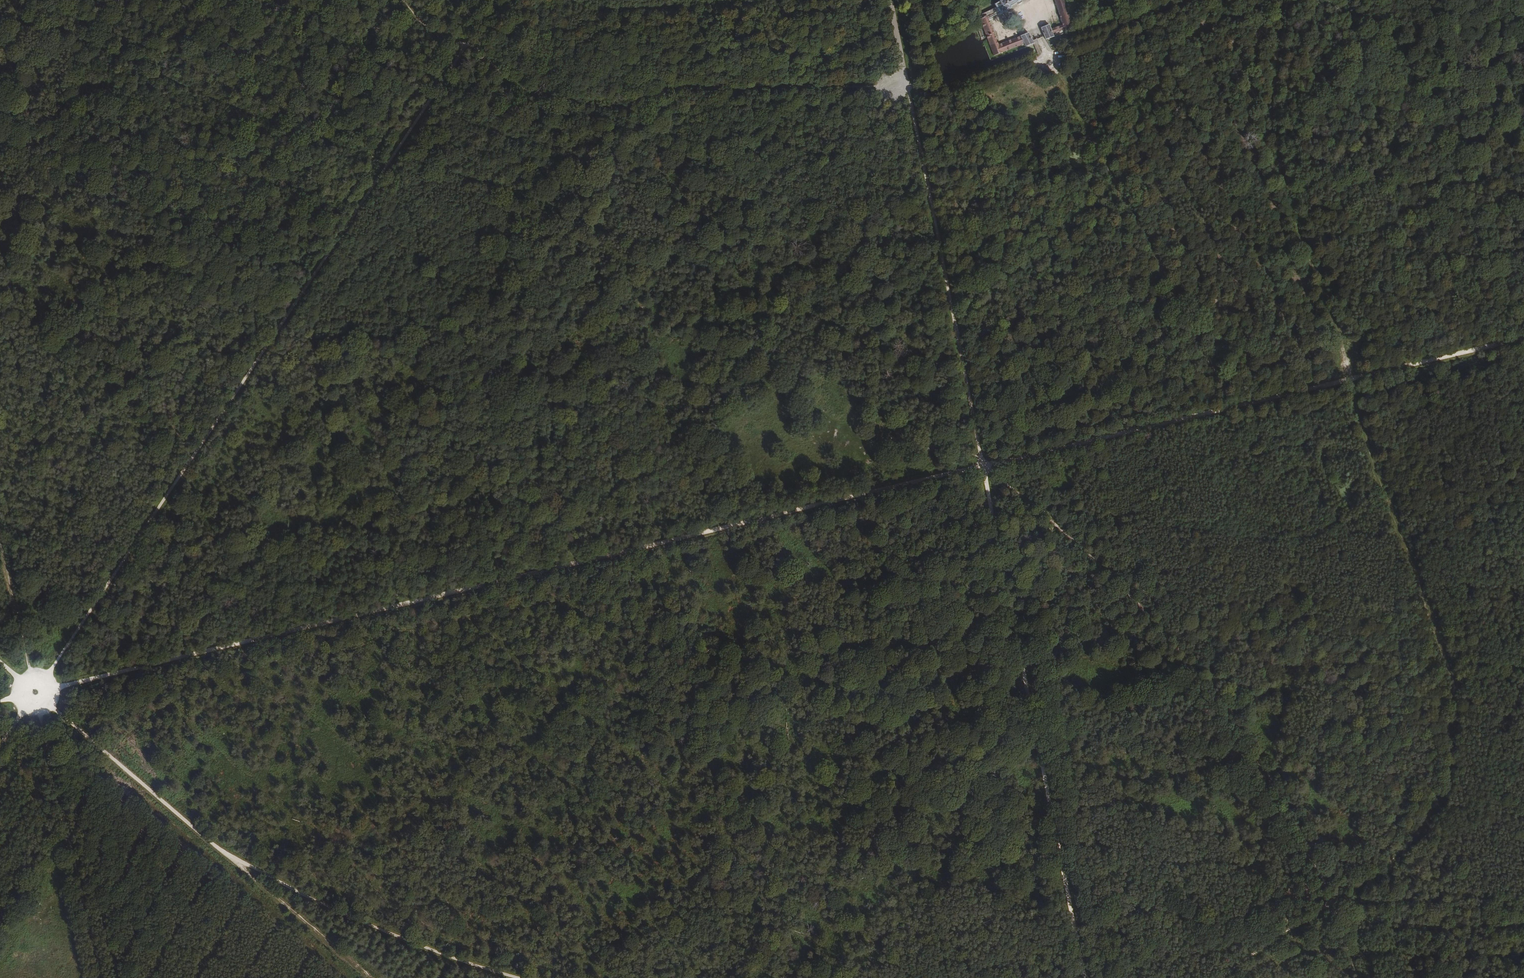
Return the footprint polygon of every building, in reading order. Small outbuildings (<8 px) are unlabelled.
[(999,13),(1000,15),(1011,9),(1010,7),(1022,0),(1002,0),(994,5),(997,10),(999,13)] [(1051,29),(1052,34),(1072,26),(1064,0),(1054,0),(1062,25),(1051,29)] [(988,19),(999,13),(997,10),(979,19),(982,26),(993,56),(1024,45),(1020,36),(998,45),(988,19)] [(1041,28),(1045,40),(1054,37),(1052,34),(1051,29),(1049,25),(1041,28)] [(1028,33),(1020,36),(1024,45),(1025,48),(1034,44),(1028,33)] [(17,753),(12,753),(12,762),(27,763),(28,755),(25,755),(25,749),(18,749),(17,753)]
